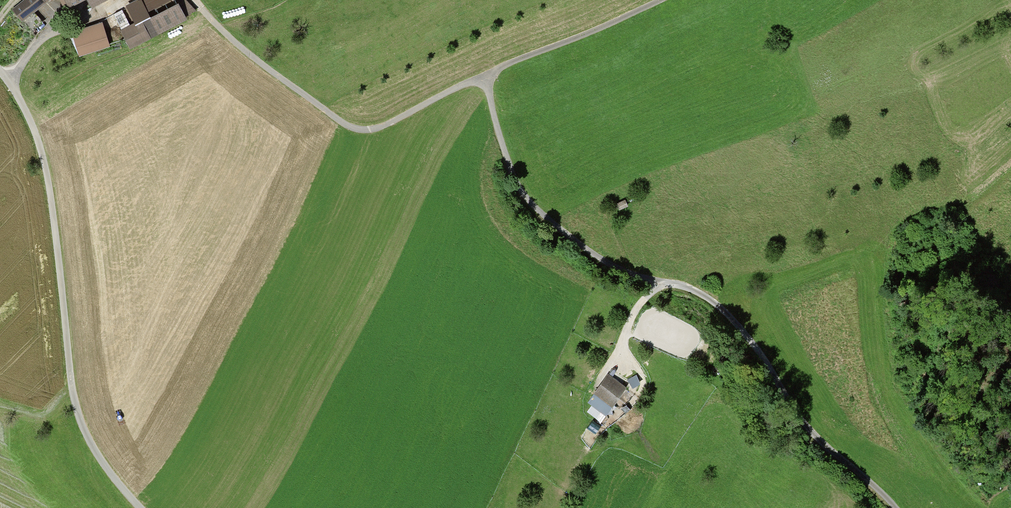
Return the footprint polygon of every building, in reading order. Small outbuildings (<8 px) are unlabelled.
[(16,10),(25,21),(51,0),(28,0),(16,10)] [(133,47),(187,19),(177,0),(151,0),(143,4),(150,18),(124,31),(133,47)] [(83,56),(112,46),(105,25),(75,35),(83,56)] [(593,404),(609,415),(628,388),(612,377),(593,404)]
